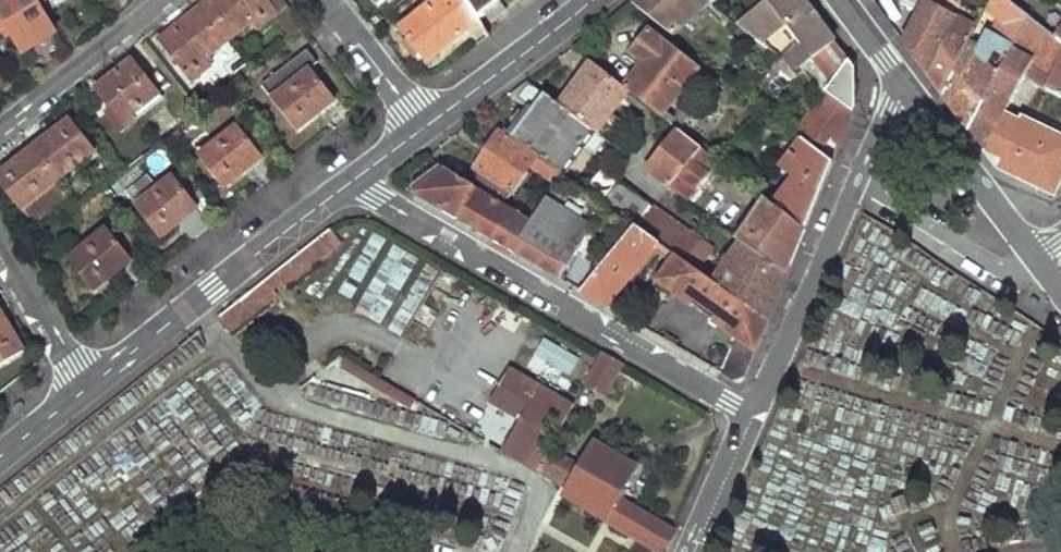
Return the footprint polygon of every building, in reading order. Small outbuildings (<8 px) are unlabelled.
[(35,0),(0,0),(0,24),(3,29),(18,54),(53,30),(44,15),(38,6),(35,0)] [(38,6),(44,15),(67,0),(48,0),(38,6)] [(233,47),(255,29),(259,32),(274,19),(291,40),(303,31),(279,0),(210,0),(201,7),(233,47)] [(401,29),(427,63),(479,24),(463,0),(439,0),(401,29)] [(479,24),(483,20),(499,8),(502,6),(509,0),(463,0),(479,24)] [(523,0),(509,0),(502,6),(509,14),(524,1),(523,0)] [(686,20),(707,0),(659,0),(686,20)] [(788,63),(823,29),(801,0),(768,0),(743,24),(788,63)] [(963,52),(954,48),(951,55),(938,47),(949,22),(939,16),(947,0),(920,0),(899,38),(920,66),(940,93),(963,52)] [(967,129),(1001,70),(996,65),(992,70),(973,50),(994,15),(1005,23),(995,40),(997,43),(991,54),(1005,63),(1031,18),(1007,0),(991,0),(963,52),(940,93),(954,111),(967,129)] [(157,42),(187,81),(233,47),(201,7),(157,42)] [(506,17),(499,8),(483,20),(491,29),(506,17)] [(718,20),(733,33),(743,24),(728,10),(718,20)] [(1060,180),(1060,139),(1054,135),(1056,130),(1044,125),(1043,129),(1022,119),(1020,123),(1005,115),(1024,80),(1046,95),(1060,101),(1060,42),(1057,39),(1031,18),(1005,63),(1001,70),(967,129),(998,168),(1053,196),(1060,180)] [(631,93),(669,124),(673,119),(670,114),(704,71),(655,31),(635,58),(644,66),(626,90),(631,93)] [(301,54),(266,82),(276,95),(269,100),(295,132),(328,105),(303,73),(311,66),(301,54)] [(131,63),(93,92),(109,112),(105,116),(116,129),(157,96),(131,63)] [(849,63),(837,80),(817,81),(830,91),(854,113),(857,107),(855,72),(849,63)] [(626,90),(595,64),(562,105),(595,130),(600,134),(610,122),(616,113),(631,93),(626,90)] [(8,87),(0,74),(0,92),(8,87)] [(830,91),(817,81),(782,122),(796,133),(830,91)] [(562,105),(542,89),(511,133),(562,172),(584,144),(595,130),(562,105)] [(844,138),(854,113),(830,91),(796,133),(798,134),(834,163),(844,138)] [(616,113),(610,122),(623,133),(630,124),(616,113)] [(35,154),(58,181),(93,156),(66,123),(47,137),(51,142),(35,154)] [(232,129),(196,159),(223,189),(243,173),(240,168),(255,156),(232,129)] [(595,130),(584,144),(596,153),(608,140),(600,134),(595,130)] [(689,140),(678,131),(648,170),(670,188),(701,150),(689,140)] [(470,184),(505,205),(529,167),(535,157),(501,133),(477,169),(478,170),(470,184)] [(834,163),(798,134),(774,164),(786,174),(773,208),(804,234),(819,199),(834,163)] [(47,137),(32,149),(35,154),(51,142),(47,137)] [(17,162),(20,165),(35,154),(32,149),(17,162)] [(670,188),(688,202),(719,165),(701,150),(670,188)] [(35,154),(20,165),(17,162),(0,174),(0,187),(29,224),(67,194),(58,181),(35,154)] [(535,157),(529,167),(554,183),(561,173),(536,155),(535,157)] [(258,161),(255,156),(240,168),(243,173),(258,161)] [(445,168),(440,165),(407,191),(412,195),(494,243),(515,211),(505,205),(470,184),(445,168)] [(608,207),(561,173),(554,183),(535,212),(530,219),(524,217),(515,211),(494,243),(581,293),(635,226),(608,207)] [(168,181),(133,209),(159,240),(179,223),(175,219),(190,208),(168,181)] [(651,204),(625,184),(608,207),(635,226),(651,204)] [(773,208),(762,200),(740,243),(786,278),(795,256),(804,234),(773,208)] [(686,264),(704,242),(651,204),(635,226),(658,243),(676,256),(686,264)] [(194,211),(190,208),(175,219),(179,223),(194,211)] [(530,219),(535,212),(530,209),(524,217),(530,219)] [(658,243),(635,226),(581,293),(607,309),(658,243)] [(218,319),(230,332),(278,295),(275,290),(325,250),(328,255),(344,242),(333,230),(218,319)] [(103,232),(66,262),(91,293),(113,276),(109,271),(124,260),(103,232)] [(298,246),(304,253),(320,240),(315,233),(298,246)] [(740,243),(728,233),(714,251),(698,273),(767,323),(776,301),(786,278),(740,243)] [(714,251),(704,242),(686,264),(698,273),(714,251)] [(391,312),(408,266),(381,256),(360,314),(383,323),(387,311),(391,312)] [(686,264),(676,256),(660,280),(729,332),(712,371),(733,382),(745,377),(756,351),(767,323),(698,273),(686,264)] [(12,330),(1,312),(0,313),(0,320),(7,332),(12,330)] [(27,356),(12,330),(7,332),(0,320),(0,373),(27,356)] [(541,339),(532,358),(569,377),(579,357),(541,339)] [(606,353),(588,384),(608,396),(627,365),(606,353)] [(513,367),(493,400),(523,420),(503,450),(537,470),(540,465),(552,472),(557,465),(576,476),(569,489),(588,501),(585,507),(607,520),(608,518),(620,499),(639,467),(597,441),(583,464),(552,446),(578,406),(513,367)] [(552,472),(540,465),(537,470),(549,477),(552,472)] [(576,476),(557,465),(552,472),(549,477),(569,489),(576,476)] [(676,532),(620,499),(608,518),(666,551),(668,551),(676,532)]
